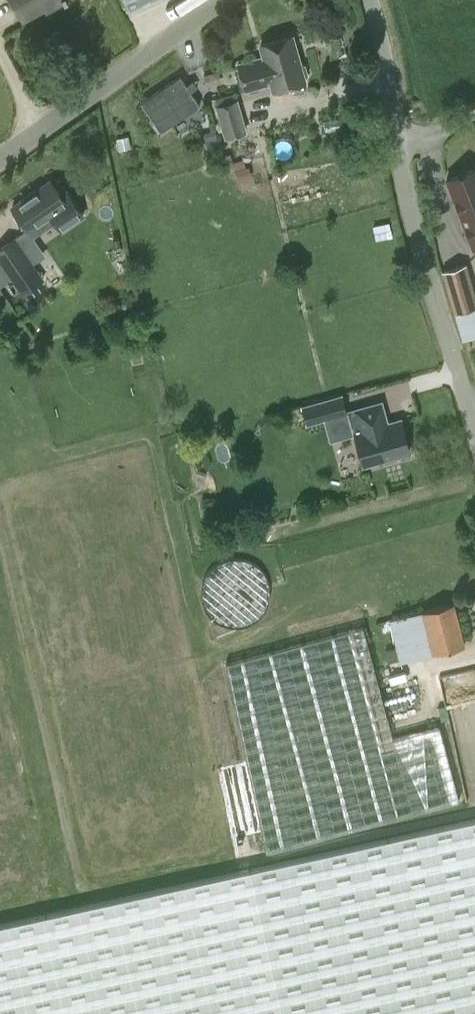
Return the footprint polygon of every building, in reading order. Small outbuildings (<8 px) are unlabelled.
[(23,19),(45,7),(48,12),(69,0),(12,0),(23,19)] [(128,13),(156,0),(123,0),(128,13)] [(305,81),(292,35),(260,44),(264,56),(238,64),(245,89),(271,81),(273,90),(305,81)] [(216,105),(225,136),(246,130),(237,99),(216,105)] [(446,179),(472,247),(474,246),(474,168),(446,179)] [(11,206),(27,228),(34,238),(35,237),(58,221),(65,230),(84,216),(72,198),(65,203),(49,179),(11,206)] [(11,277),(32,263),(31,263),(14,238),(14,237),(0,246),(0,260),(11,277)] [(442,270),(454,311),(474,304),(474,296),(466,263),(442,270)] [(347,412),(342,394),(301,406),(306,424),(325,419),(347,412)] [(385,424),(383,416),(385,415),(381,402),(356,409),(362,430),(355,432),(364,464),(384,458),(385,462),(398,458),(397,455),(410,451),(401,419),(385,424)] [(434,652),(464,644),(452,601),(423,610),(434,652)] [(225,661),(247,757),(267,852),(460,800),(439,724),(393,736),(363,625),(225,661)] [(252,868),(78,906),(0,924),(0,1013),(474,1013),(474,818),(252,868)]
